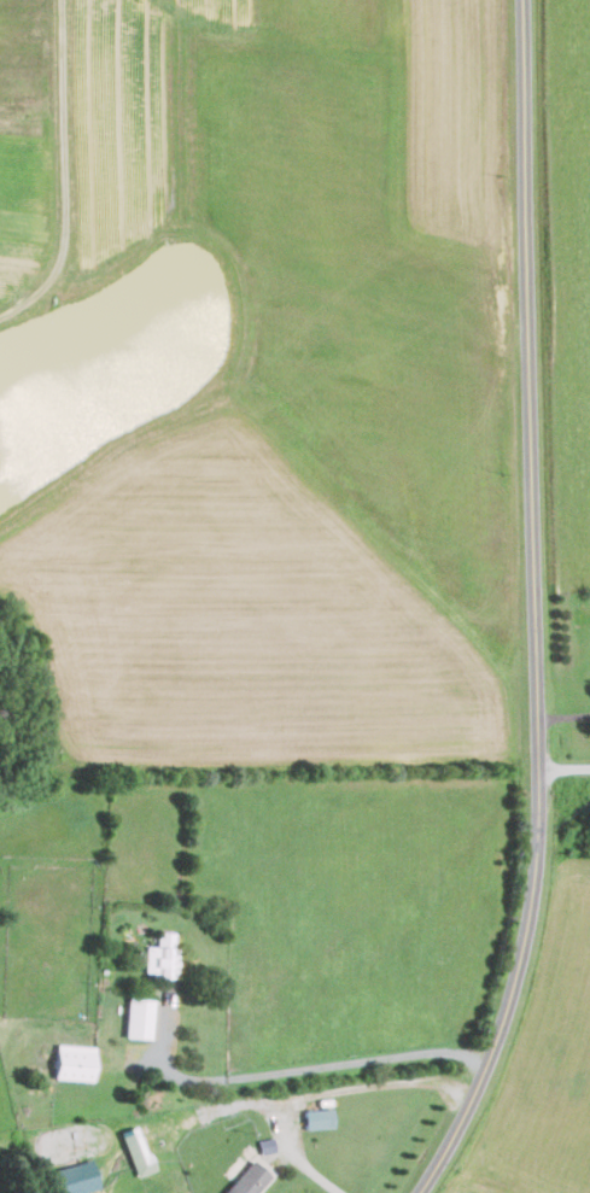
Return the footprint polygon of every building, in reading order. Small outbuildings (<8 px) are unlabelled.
[(175,976),(176,932),(158,931),(158,946),(146,945),(145,976),(175,976)] [(154,999),(127,998),(126,1038),(152,1039),(154,999)] [(93,1081),(94,1045),(56,1044),(54,1079),(93,1081)] [(307,1130),(334,1127),(332,1107),(305,1110),(307,1130)] [(137,1177),(155,1170),(137,1125),(120,1132),(137,1177)] [(276,1150),(273,1136),(258,1140),(262,1154),(276,1150)] [(100,1188),(91,1158),(53,1169),(60,1192),(82,1192),(100,1188)] [(249,1158),(225,1192),(256,1192),(270,1173),(249,1158)]
